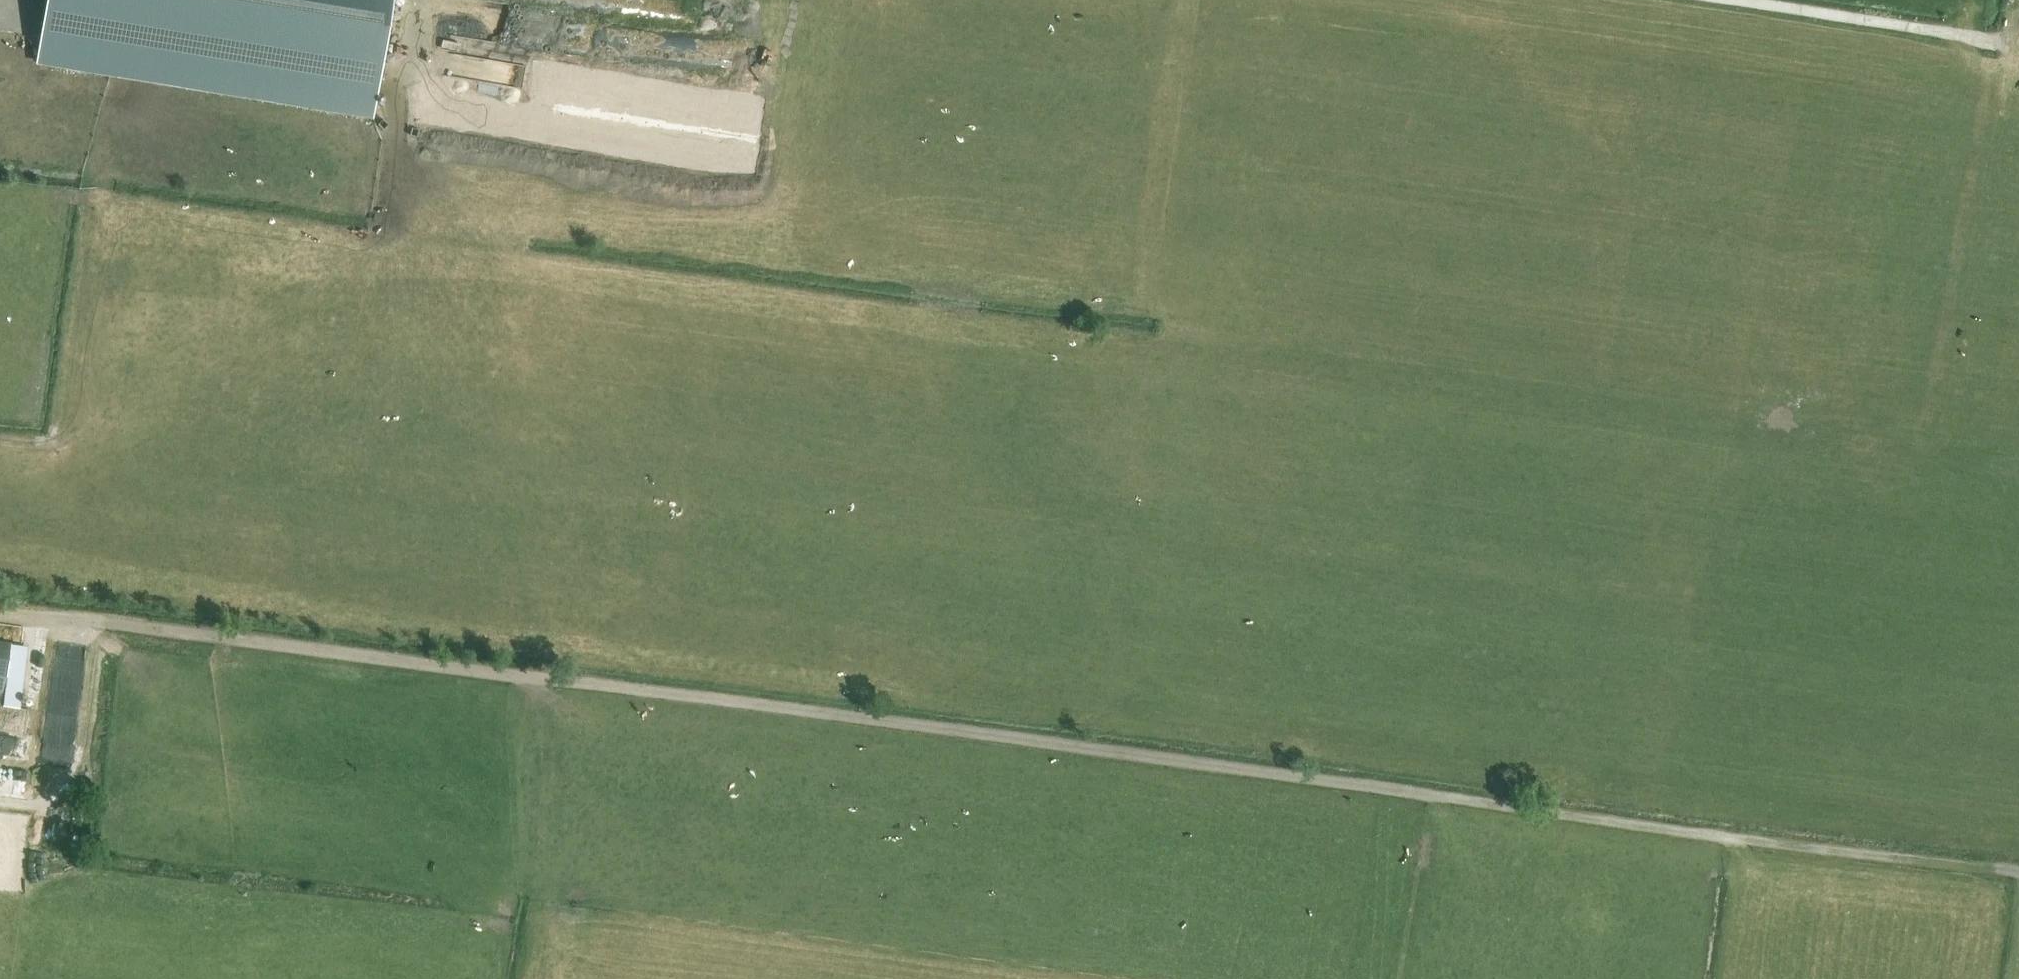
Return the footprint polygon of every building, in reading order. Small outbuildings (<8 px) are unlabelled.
[(391,0),(47,0),(36,63),(371,118),(391,0)] [(12,643),(0,641),(0,695),(4,696),(6,687),(21,689),(26,646),(12,644),(12,643)]
